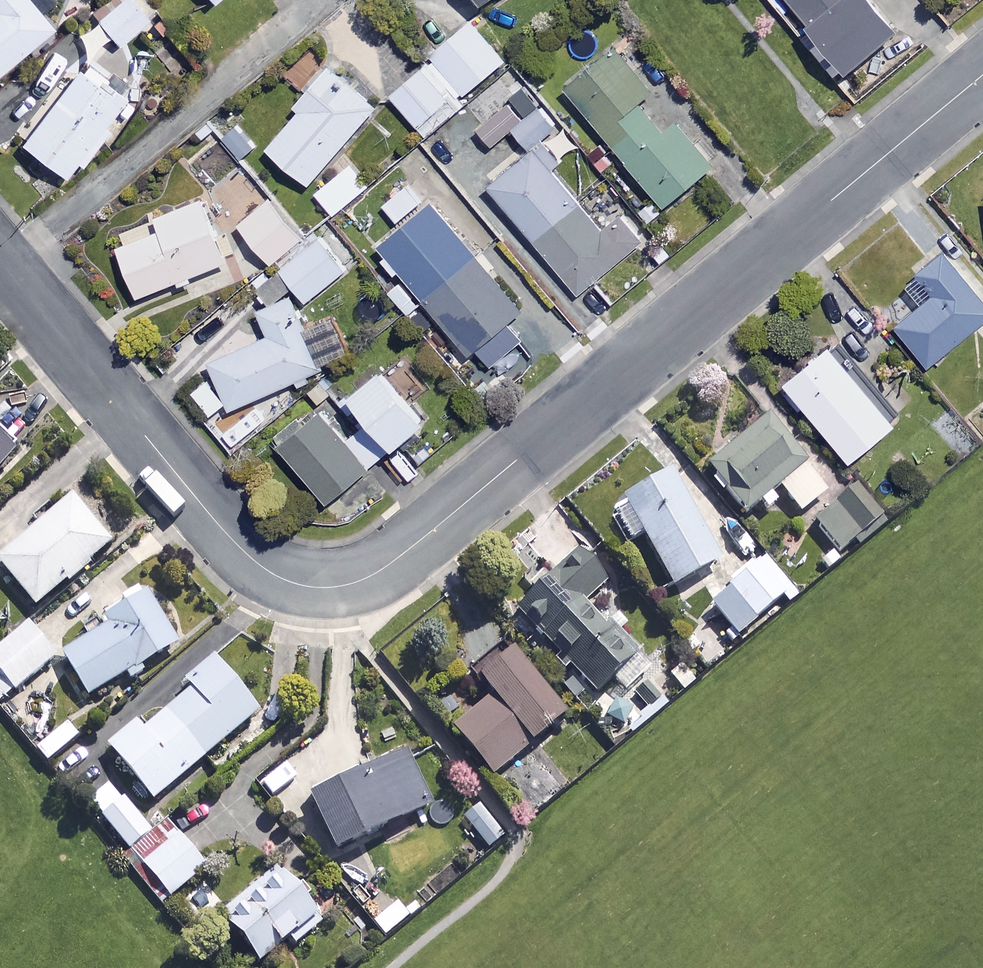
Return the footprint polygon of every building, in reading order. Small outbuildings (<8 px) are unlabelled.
[(25,0),(0,0),(0,77),(53,33),(25,0)] [(133,0),(127,0),(101,22),(121,46),(151,22),(133,0)] [(827,41),(814,51),(840,84),(902,35),(874,0),(794,0),(827,41)] [(392,98),(430,139),(467,105),(464,101),(509,60),(474,22),(392,98)] [(720,165),(624,49),(559,102),(579,127),(593,116),(668,207),(720,165)] [(381,108),(334,67),(299,106),(306,112),(273,149),(313,184),(381,108)] [(127,102),(84,68),(24,145),(72,182),(109,134),(105,131),(127,102)] [(483,127),(513,102),(500,87),(470,113),(483,127)] [(540,106),(529,93),(483,130),(494,144),(540,106)] [(559,124),(542,105),(516,129),(532,147),(559,124)] [(259,147),(243,125),(225,138),(241,160),(259,147)] [(566,166),(548,145),(495,188),(581,295),(647,242),(627,217),(607,234),(557,173),(566,166)] [(372,186),(354,165),(319,194),(337,215),(372,186)] [(426,200),(412,184),(386,205),(400,222),(426,200)] [(233,261),(207,199),(118,235),(144,298),(233,261)] [(307,235),(275,199),(244,227),(276,263),(307,235)] [(525,312),(436,204),(385,247),(488,372),(524,343),(509,325),(525,312)] [(348,272),(323,239),(284,268),(309,301),(348,272)] [(947,252),(907,284),(925,306),(899,327),(932,367),(982,325),(982,296),(947,252)] [(311,327),(297,296),(264,311),(275,337),(216,363),(236,409),(356,355),(338,315),(311,327)] [(903,425),(839,347),(795,383),(859,461),(903,425)] [(434,423),(391,370),(359,395),(403,449),(434,423)] [(327,413),(286,446),(332,503),(399,450),(375,419),(348,440),(327,413)] [(809,468),(772,421),(710,470),(747,517),(809,468)] [(16,458),(22,452),(0,430),(0,483),(21,466),(16,458)] [(825,497),(807,474),(784,492),(802,515),(825,497)] [(722,566),(673,476),(615,508),(634,542),(645,536),(675,592),(722,566)] [(884,521),(861,491),(817,525),(840,555),(884,521)] [(75,502),(0,563),(0,565),(38,611),(114,549),(75,502)] [(606,584),(580,556),(539,594),(530,584),(503,609),(534,643),(543,635),(601,700),(644,661),(617,631),(611,636),(583,605),(606,584)] [(792,593),(765,561),(712,606),(739,638),(792,593)] [(180,638),(147,585),(142,589),(138,583),(122,593),(126,599),(104,612),(109,619),(61,648),(89,693),(127,669),(131,676),(145,667),(142,661),(180,638)] [(29,618),(0,642),(0,698),(57,651),(29,618)] [(568,722),(508,648),(474,676),(495,701),(456,733),(495,781),(568,722)] [(262,715),(218,662),(189,687),(195,694),(151,732),(144,723),(111,750),(156,804),(262,715)] [(81,739),(67,724),(37,752),(51,767),(81,739)] [(434,811),(408,760),(315,808),(341,859),(434,811)] [(153,835),(113,786),(91,803),(131,853),(153,835)] [(507,836),(482,807),(464,821),(490,851),(507,836)] [(208,870),(180,838),(145,868),(173,900),(208,870)] [(324,923),(281,869),(220,917),(261,967),(267,967),(324,923)]
